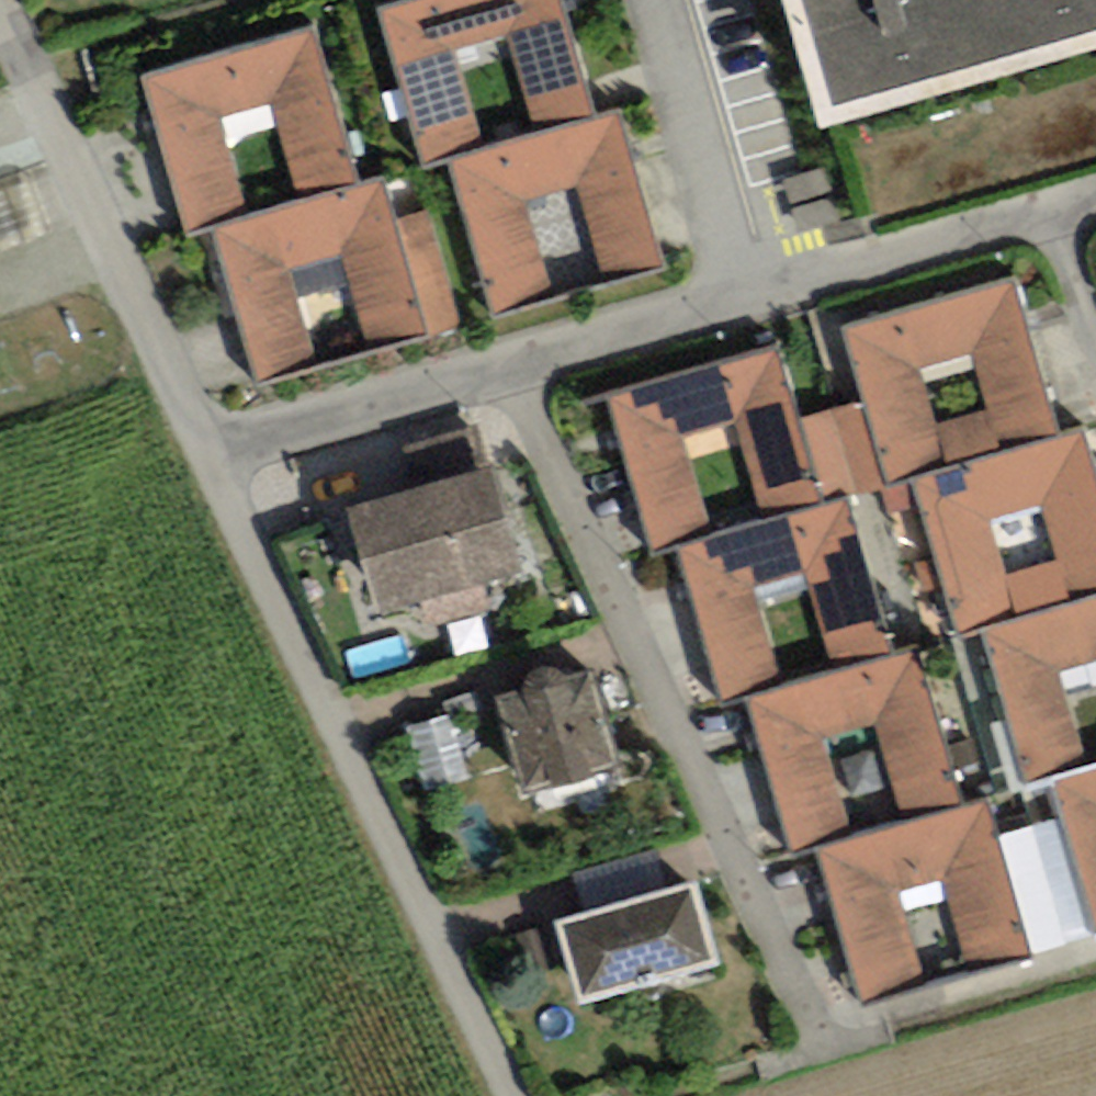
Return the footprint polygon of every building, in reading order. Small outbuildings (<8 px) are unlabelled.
[(376,14),(416,154),(468,126),(446,48),(506,31),(529,112),(585,107),(555,0),(426,0),(376,14)] [(798,116),(1095,30),(1095,0),(765,0),(798,116)] [(309,35),(140,83),(179,223),(232,195),(210,117),(269,101),(292,181),(348,176),(309,35)] [(615,118),(446,165),(486,305),(538,277),(516,199),(576,183),(598,263),(655,258),(615,118)] [(377,184),(207,232),(247,372),(299,344),(277,266),(337,249),(360,330),(416,324),(377,184)] [(1010,282),(841,329),(880,469),(933,441),(911,363),(970,347),(993,427),(1049,422),(1010,282)] [(773,350),(604,397),(643,537),(696,509),(674,431),(733,415),(756,495),(813,490),(773,350)] [(907,479),(947,619),(999,592),(977,514),(1037,497),(1059,577),(1095,574),(1095,502),(1076,432),(907,479)] [(475,477),(348,513),(374,605),(501,570),(475,477)] [(842,499),(673,546),(712,686),(765,658),(743,580),(802,564),(825,644),(881,639),(842,499)] [(415,604),(426,632),(509,601),(498,572),(415,604)] [(977,629),(1017,769),(1069,742),(1047,664),(1095,650),(1095,596),(977,629)] [(912,657),(743,704),(782,844),(835,816),(813,738),(872,722),(895,802),(951,797),(912,657)] [(584,678),(495,702),(518,787),(608,763),(584,678)] [(420,726),(438,789),(479,777),(461,714),(420,726)] [(1052,784),(1091,924),(1095,921),(1095,771),(1052,784)] [(981,810),(811,858),(851,998),(903,970),(881,892),(941,875),(964,955),(1020,950),(981,810)] [(684,889),(550,928),(573,1005),(707,967),(684,889)]
